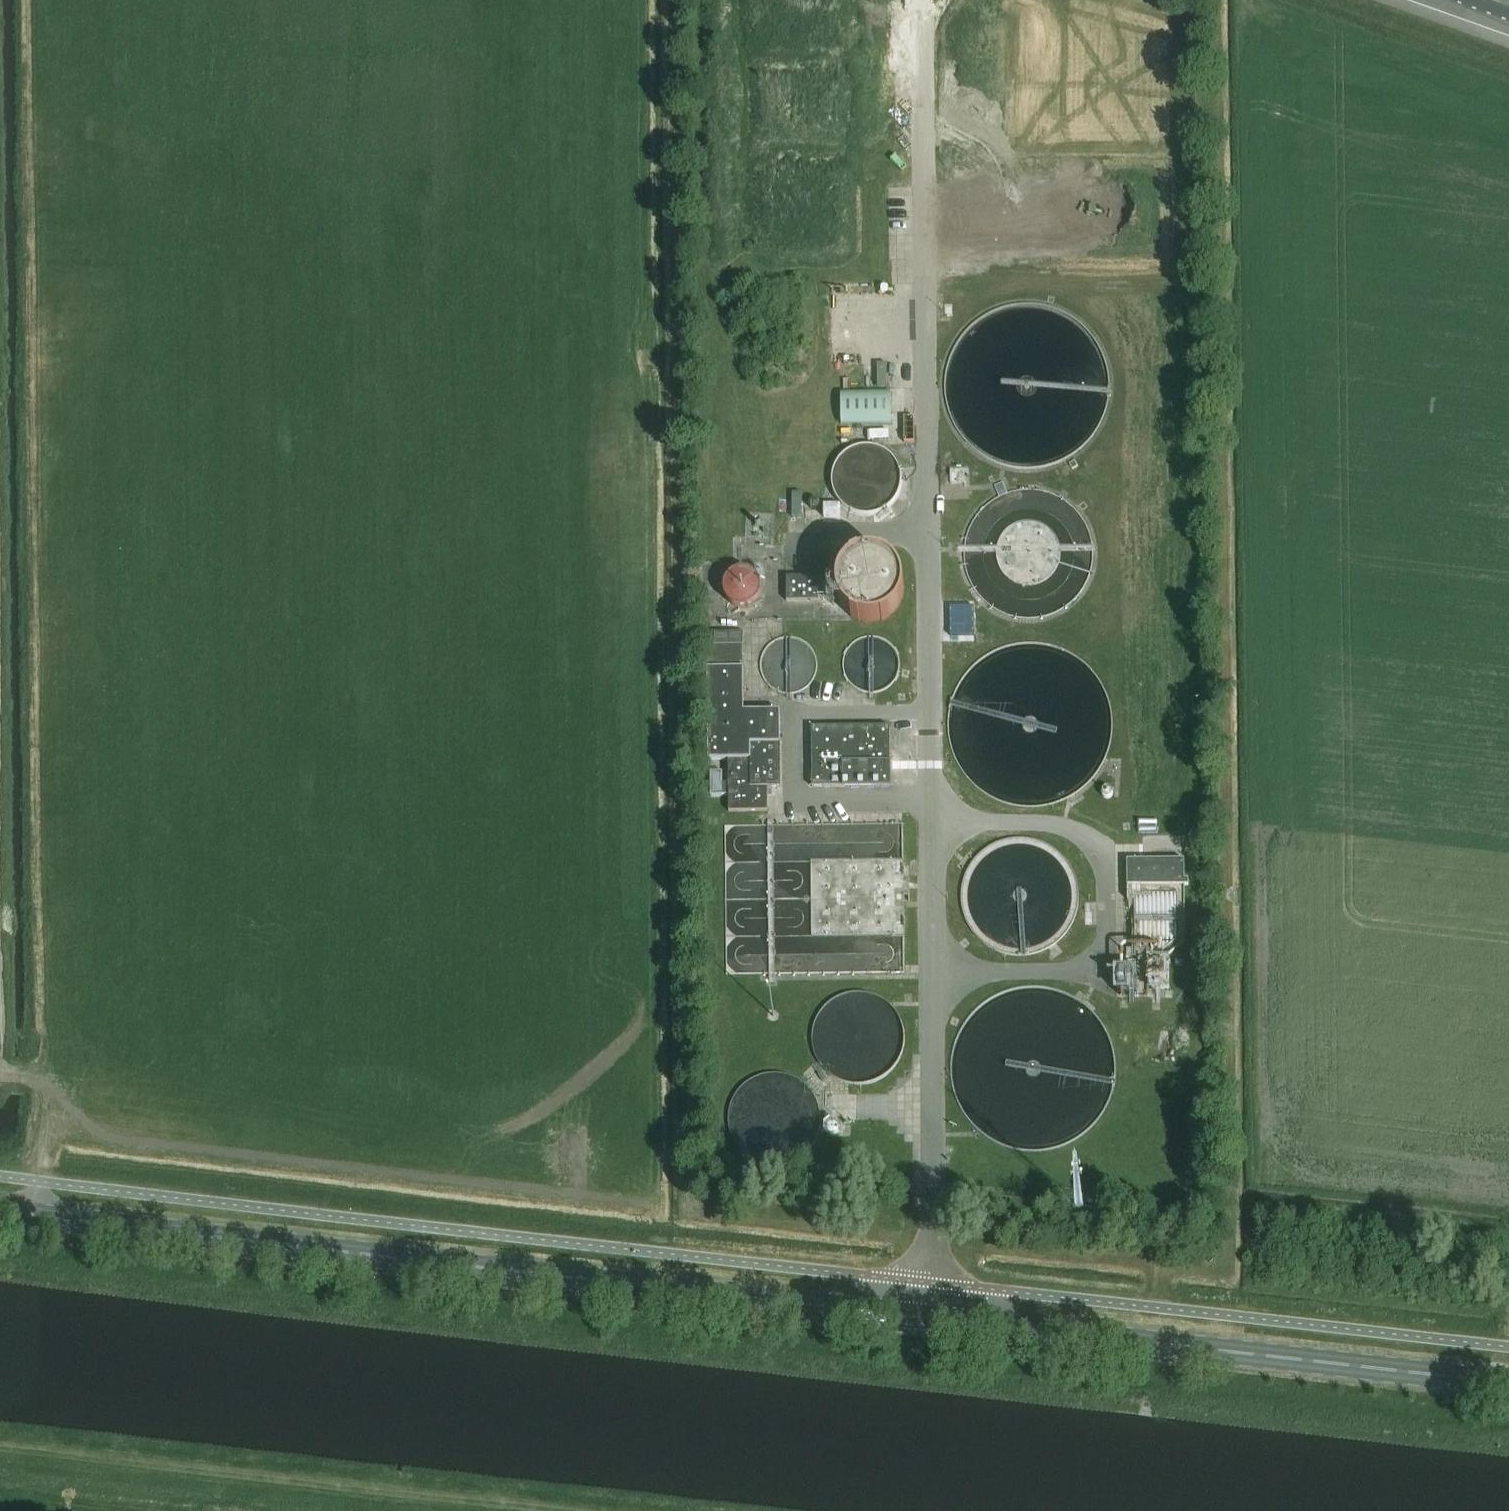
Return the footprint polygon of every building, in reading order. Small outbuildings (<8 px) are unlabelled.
[(877,364),(878,388),(887,388),(887,364),(877,364)] [(841,424),(889,423),(888,393),(840,394),(841,424)] [(854,450),(849,453),(844,457),(841,461),(838,467),(836,472),(835,478),(835,484),(836,490),(838,495),(841,500),(845,505),(850,509),(855,512),(861,514),(866,515),(872,515),(878,514),(884,511),(889,509),(893,505),(897,500),(900,495),(902,489),(903,483),(903,477),(902,471),(899,466),(896,461),(892,456),(888,453),(883,450),(877,448),(871,447),(865,447),(859,448),(854,450)] [(1002,483),(995,486),(999,497),(1000,496),(1001,496),(1002,495),(1003,495),(1004,495),(1004,494),(1005,494),(1006,494),(1007,493),(1002,483)] [(824,505),(823,517),(840,518),(840,505),(824,505)] [(871,555),(865,555),(859,557),(854,561),(850,565),(846,570),(843,575),(841,581),(840,587),(840,593),(842,599),(844,605),(847,610),(851,615),(856,619),(861,622),(867,624),(873,625),(879,623),(884,621),(890,618),(894,614),(898,609),(901,604),(903,598),(904,592),(903,586),(902,580),(900,574),(897,569),(893,565),(888,561),(883,558),(877,556),(871,555)] [(765,599),(767,590),(766,584),(765,581),(762,576),(760,574),(756,571),(752,569),(747,567),(743,567),(739,568),(733,570),(726,575),(724,578),(722,584),(721,588),(721,592),(722,599),(725,604),(728,607),(731,610),(736,612),(742,614),(745,614),(751,612),(755,611),(760,607),(763,603),(765,599)] [(787,577),(787,601),(819,601),(819,577),(787,577)] [(715,649),(742,649),(742,636),(715,636),(715,649)] [(715,649),(707,649),(707,671),(742,671),(742,649),(715,649)] [(743,714),(742,671),(707,671),(708,762),(727,762),(727,813),(767,813),(767,789),(780,789),(779,714),(743,714)] [(889,788),(890,730),(811,731),(812,787),(889,788)] [(832,967),(909,968),(911,823),(897,822),(897,846),(902,846),(902,854),(893,853),(893,858),(815,857),(814,935),(825,935),(825,951),(832,951),(832,967)] [(1128,887),(1184,887),(1184,862),(1128,862),(1128,887)] [(1148,962),(1148,983),(1169,983),(1169,962),(1157,962),(1148,962)]
